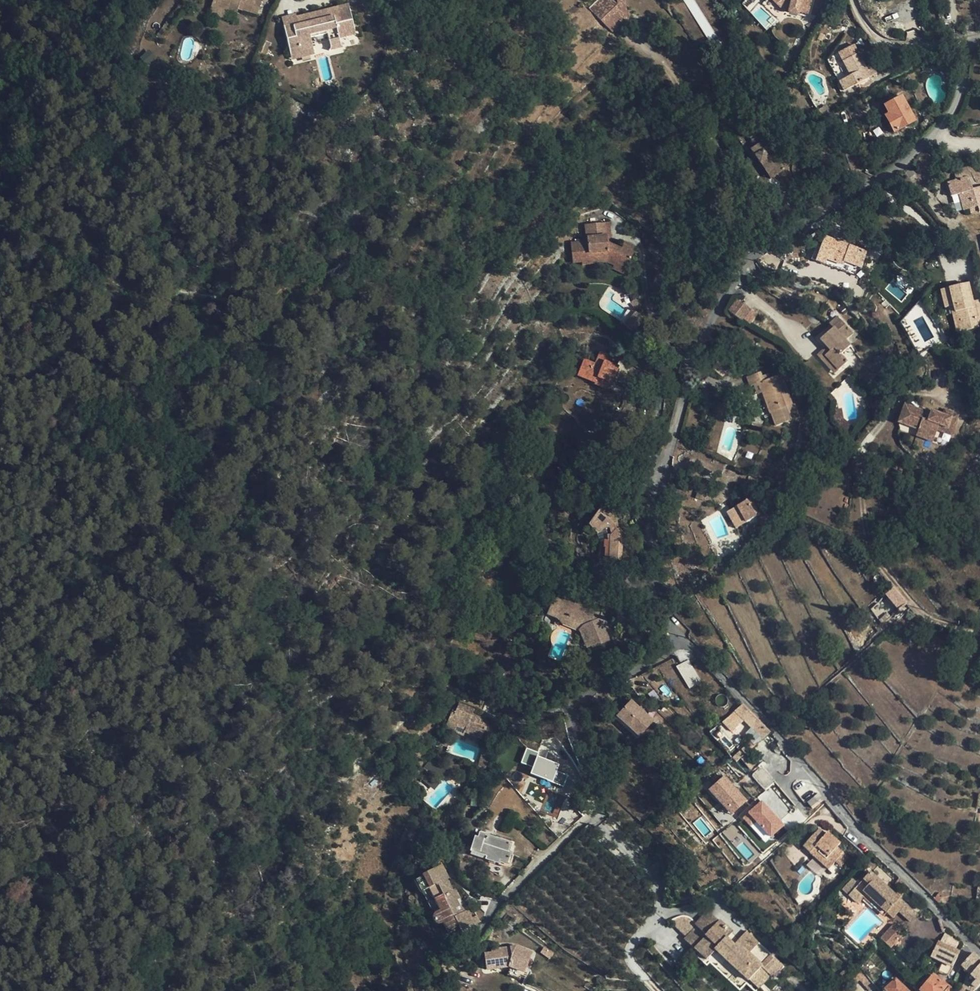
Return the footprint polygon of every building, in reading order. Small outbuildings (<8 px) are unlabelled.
[(228,10),(216,7),(218,0),(213,0),(209,14),(225,19),(228,10)] [(216,7),(228,10),(237,13),(238,9),(242,10),(245,0),(218,0),(216,7)] [(588,8),(602,22),(619,7),(618,5),(613,0),(597,0),(588,8)] [(618,5),(619,7),(627,16),(625,0),(617,0),(618,5)] [(773,3),(771,5),(777,12),(793,18),(794,16),(803,19),(811,0),(801,0),(800,0),(770,0),(773,3)] [(282,17),(284,26),(297,23),(298,25),(306,24),(305,21),(306,19),(307,18),(314,16),(315,17),(316,18),(317,21),(334,17),(333,13),(349,9),(348,4),(296,17),(295,14),(282,17)] [(619,7),(602,22),(612,32),(628,17),(627,16),(619,7)] [(284,26),(289,47),(297,45),(300,53),(313,50),(310,38),(328,34),(329,41),(339,39),(338,34),(354,29),(349,9),(333,13),(334,17),(317,21),(316,18),(315,17),(314,16),(307,18),(306,19),(305,21),(306,24),(298,25),(297,23),(284,26)] [(355,35),(354,29),(338,34),(339,39),(355,35)] [(339,39),(329,41),(332,50),(341,48),(339,39)] [(297,45),(289,47),(292,60),(314,55),(313,50),(300,53),(297,45)] [(873,68),(872,68),(868,71),(866,67),(854,45),(827,59),(834,72),(838,69),(840,73),(836,75),(844,91),(876,74),(873,68)] [(147,52),(139,60),(146,67),(155,59),(147,52)] [(901,96),(883,106),(888,115),(884,117),(893,133),(915,121),(901,96)] [(818,110),(823,117),(831,112),(827,105),(818,110)] [(751,150),(771,179),(789,167),(778,150),(774,153),(768,144),(766,145),(754,127),(746,132),(756,147),(751,150)] [(947,183),(951,197),(960,194),(965,210),(978,207),(979,212),(979,187),(972,189),(970,181),(968,182),(967,177),(962,178),(961,173),(954,175),(956,180),(947,183)] [(573,263),(581,262),(589,261),(589,264),(606,262),(608,263),(610,259),(627,267),(632,254),(631,253),(634,247),(624,242),(621,249),(611,245),(608,243),(605,223),(585,225),(587,242),(571,243),(573,263)] [(866,252),(851,246),(842,243),(824,237),(821,245),(817,243),(811,259),(858,276),(859,276),(860,276),(861,275),(862,275),(862,274),(867,261),(864,260),(866,252)] [(623,274),(627,267),(610,259),(608,263),(614,265),(612,269),(623,274)] [(913,282),(923,291),(930,284),(920,274),(913,282)] [(951,307),(954,306),(958,321),(962,320),(965,332),(979,328),(978,324),(979,324),(979,300),(973,302),(968,284),(941,291),(945,308),(951,307)] [(749,325),(758,313),(737,297),(728,309),(749,325)] [(635,299),(630,303),(636,309),(641,306),(635,299)] [(958,333),(965,332),(962,320),(958,321),(954,306),(951,307),(958,333)] [(636,312),(628,320),(637,327),(645,319),(636,312)] [(826,356),(839,371),(849,363),(841,355),(851,345),(846,339),(853,333),(838,317),(830,324),(834,328),(821,340),(827,347),(831,351),(826,356)] [(633,332),(637,327),(628,320),(624,325),(633,332)] [(835,374),(839,371),(826,356),(831,351),(827,347),(818,356),(835,374)] [(618,367),(615,366),(610,364),(613,357),(600,352),(595,364),(584,360),(577,375),(595,382),(594,384),(609,390),(618,367)] [(618,359),(613,357),(610,364),(615,366),(618,359)] [(728,371),(718,362),(713,369),(723,377),(728,371)] [(782,374),(770,379),(764,381),(763,376),(761,372),(746,377),(750,387),(755,385),(759,384),(762,393),(770,415),(771,414),(776,427),(799,418),(794,405),(782,374)] [(793,372),(785,375),(788,383),(796,380),(793,372)] [(917,433),(934,439),(937,430),(939,426),(948,429),(954,413),(946,410),(943,415),(932,411),(928,420),(924,419),(926,411),(905,403),(898,422),(918,430),(917,433)] [(959,415),(954,413),(948,429),(939,426),(937,430),(951,435),(959,415)] [(934,439),(917,433),(916,436),(933,442),(934,439)] [(834,442),(832,454),(841,455),(842,444),(834,442)] [(709,484),(701,481),(696,498),(704,501),(709,484)] [(737,507),(747,523),(760,515),(751,499),(737,507)] [(736,529),(747,523),(737,507),(727,513),(736,529)] [(598,510),(582,534),(584,535),(588,536),(591,537),(596,534),(603,530),(604,529),(606,529),(608,528),(608,529),(609,532),(610,536),(604,541),(599,541),(598,562),(619,563),(621,537),(621,536),(621,535),(621,533),(620,533),(620,532),(619,531),(618,530),(617,529),(617,527),(617,526),(616,522),(616,521),(615,519),(614,517),(613,515),(612,513),(610,511),(609,510),(608,509),(607,508),(605,508),(603,508),(601,509),(600,510),(598,510)] [(886,595),(899,611),(907,604),(893,588),(886,595)] [(609,596),(595,590),(590,602),(604,607),(609,596)] [(546,615),(556,619),(557,615),(582,625),(591,646),(592,648),(609,641),(599,618),(601,613),(557,595),(553,606),(550,605),(546,615)] [(599,618),(609,641),(613,639),(601,613),(599,618)] [(587,648),(591,646),(582,625),(557,615),(556,619),(557,620),(562,624),(579,631),(587,648)] [(883,624),(890,619),(887,615),(881,621),(883,624)] [(688,688),(700,681),(689,659),(676,666),(688,688)] [(658,695),(649,684),(643,689),(652,700),(658,695)] [(653,721),(631,700),(616,717),(638,737),(653,721)] [(465,732),(468,733),(479,738),(481,739),(489,721),(473,714),(475,710),(459,703),(457,708),(454,707),(445,728),(464,736),(465,732)] [(737,718),(762,743),(769,737),(742,709),(726,722),(729,725),(737,718)] [(748,755),(756,748),(753,743),(731,762),(735,766),(741,761),(743,759),(748,755)] [(530,773),(553,781),(560,761),(525,749),(521,763),(532,767),(530,773)] [(478,767),(486,769),(490,755),(483,753),(478,767)] [(756,766),(748,755),(743,759),(741,761),(749,771),(756,766)] [(436,771),(441,766),(437,763),(433,768),(436,771)] [(448,772),(441,766),(436,771),(433,768),(430,770),(424,778),(434,787),(439,782),(435,778),(439,774),(443,777),(448,772)] [(764,790),(775,781),(761,766),(751,775),(764,790)] [(564,785),(566,774),(556,772),(554,783),(564,785)] [(748,801),(725,777),(709,791),(733,816),(748,801)] [(813,809),(824,799),(819,793),(808,803),(813,809)] [(773,839),(786,827),(764,802),(745,819),(752,827),(757,822),(773,839)] [(832,810),(828,805),(821,810),(825,815),(832,810)] [(828,832),(826,834),(824,836),(818,831),(804,846),(811,853),(810,854),(829,870),(836,861),(842,866),(848,857),(837,847),(840,843),(828,832)] [(500,858),(508,861),(511,853),(508,852),(511,844),(477,833),(471,850),(488,854),(486,859),(499,863),(500,858)] [(455,895),(458,893),(455,889),(452,890),(447,880),(449,879),(442,864),(430,870),(429,875),(423,873),(422,874),(423,876),(415,880),(420,892),(423,891),(429,888),(440,910),(435,913),(433,916),(433,918),(434,920),(435,922),(437,924),(440,924),(443,922),(448,932),(457,927),(460,933),(479,923),(476,916),(471,918),(464,905),(461,907),(458,901),(455,895)] [(893,906),(899,911),(911,922),(917,915),(870,872),(859,885),(852,879),(843,889),(859,903),(867,894),(887,913),(893,906)] [(897,888),(898,889),(900,888),(905,884),(899,878),(895,883),(895,884),(894,885),(895,886),(896,887),(897,888)] [(961,885),(950,879),(946,885),(956,896),(961,885)] [(429,888),(423,891),(435,913),(440,910),(429,888)] [(893,918),(899,911),(893,906),(887,913),(893,918)] [(747,932),(740,938),(711,910),(697,922),(690,917),(683,916),(676,919),(672,921),(688,937),(686,939),(708,962),(716,953),(750,984),(752,982),(761,990),(784,965),(771,956),(762,967),(750,955),(760,944),(747,932)] [(894,925),(880,938),(892,946),(903,934),(894,925)] [(454,936),(460,933),(457,927),(448,932),(449,934),(453,933),(454,936)] [(960,956),(939,943),(928,972),(951,980),(960,956)] [(525,972),(532,952),(516,946),(515,946),(491,949),(491,952),(484,953),(486,970),(509,966),(510,967),(523,972),(525,972)] [(979,990),(979,962),(975,957),(964,971),(972,980),(964,990),(979,990)] [(523,972),(510,967),(507,975),(520,980),(523,972)] [(849,977),(854,982),(859,977),(871,990),(876,987),(860,967),(849,977)] [(850,971),(847,968),(841,974),(844,977),(850,971)] [(930,977),(913,990),(952,990),(930,977)]
